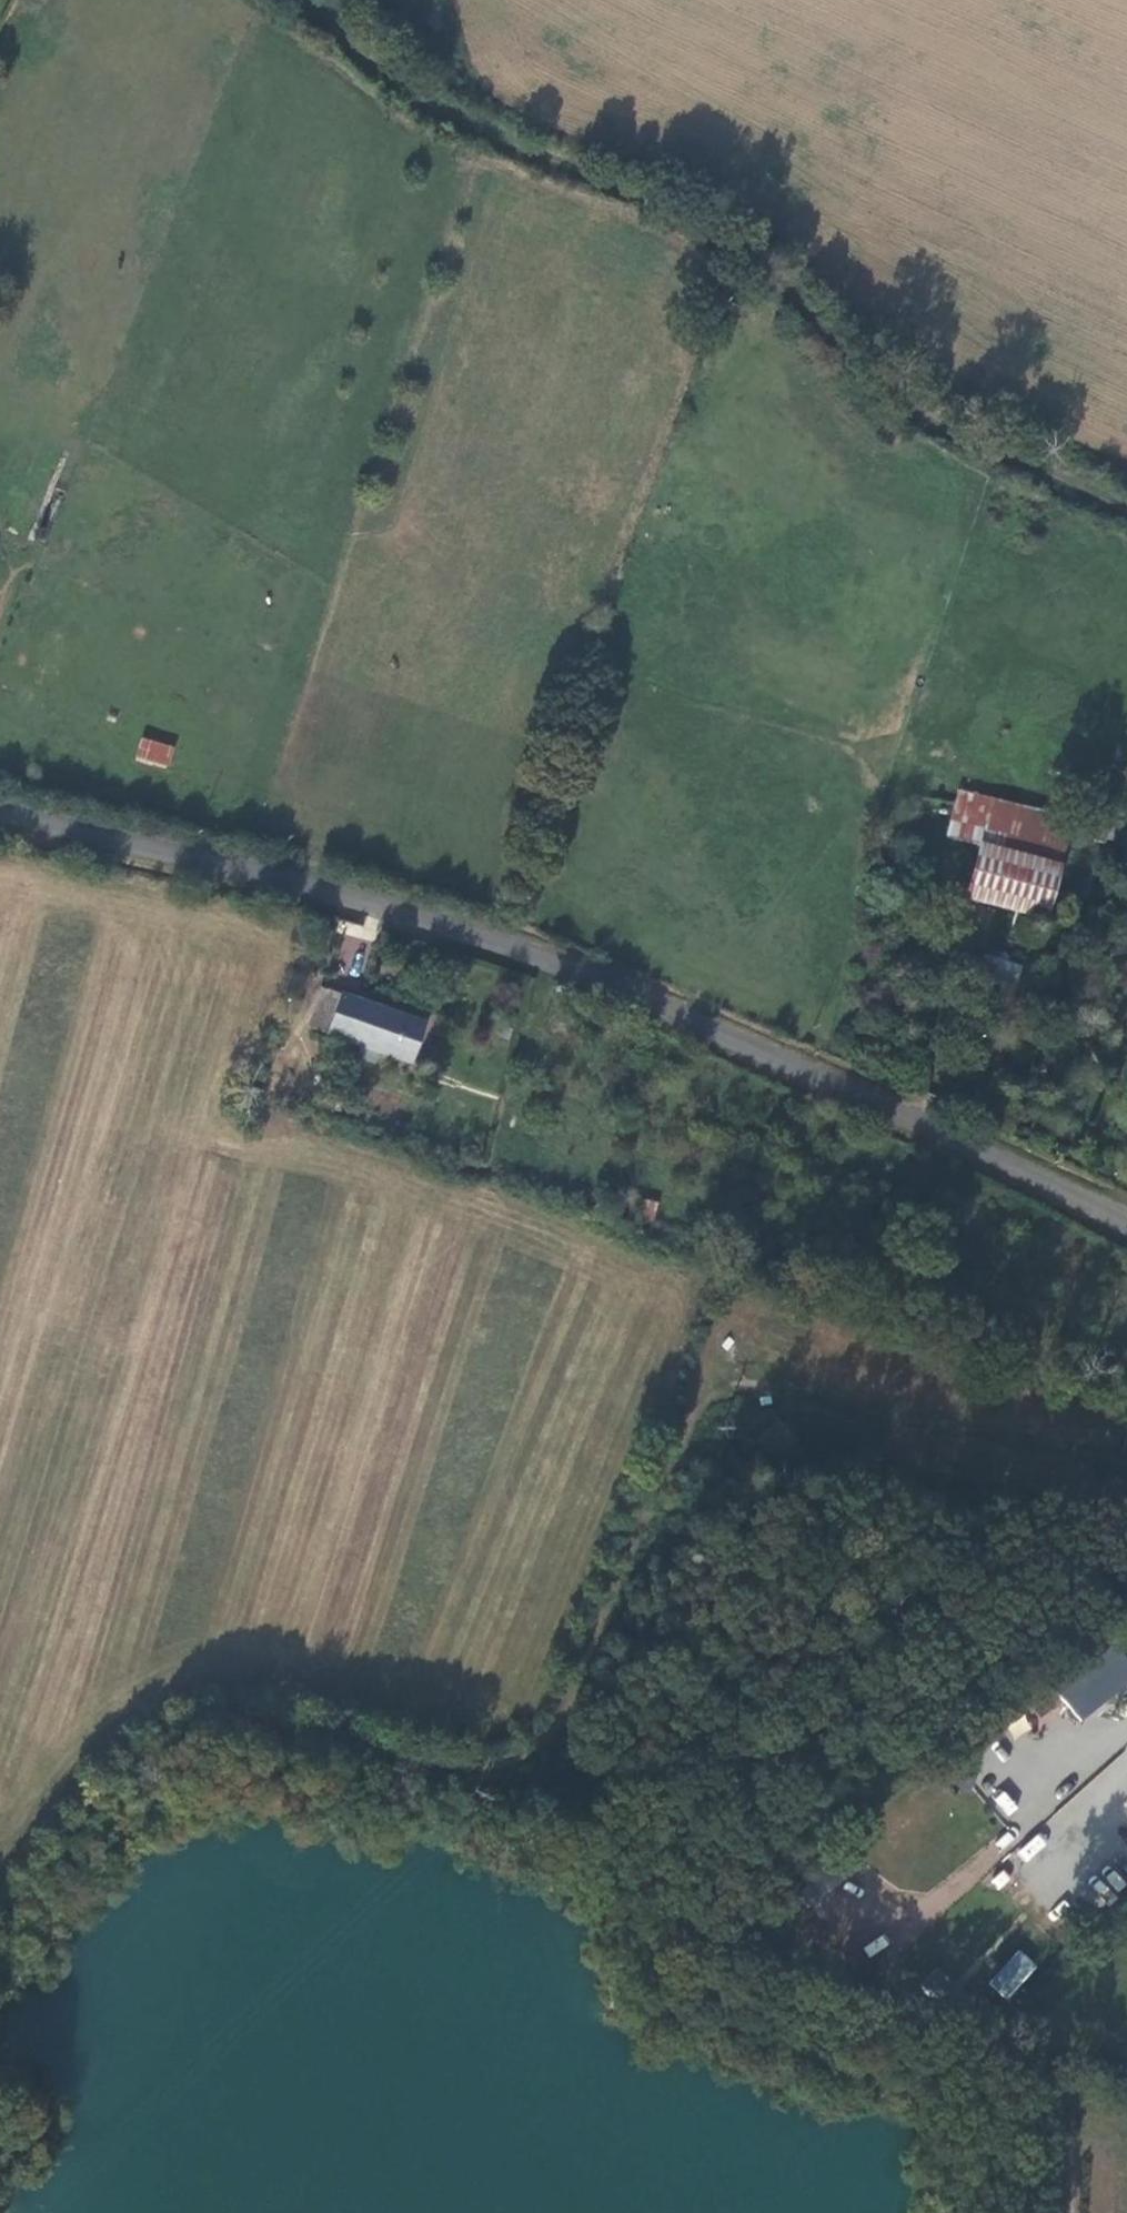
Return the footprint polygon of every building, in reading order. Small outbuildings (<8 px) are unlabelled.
[(170,766),(173,743),(139,739),(136,761),(170,766)] [(1077,826),(963,791),(950,831),(988,843),(969,905),(1046,928),(1074,835),(1077,826)] [(416,1019),(341,996),(330,1032),(405,1055),(416,1019)] [(1099,1684),(1120,1668),(1126,1677),(1126,1655),(1115,1640),(1084,1665),(1099,1684)] [(988,1983),(1006,1999),(1035,1965),(1018,1950),(988,1983)]
